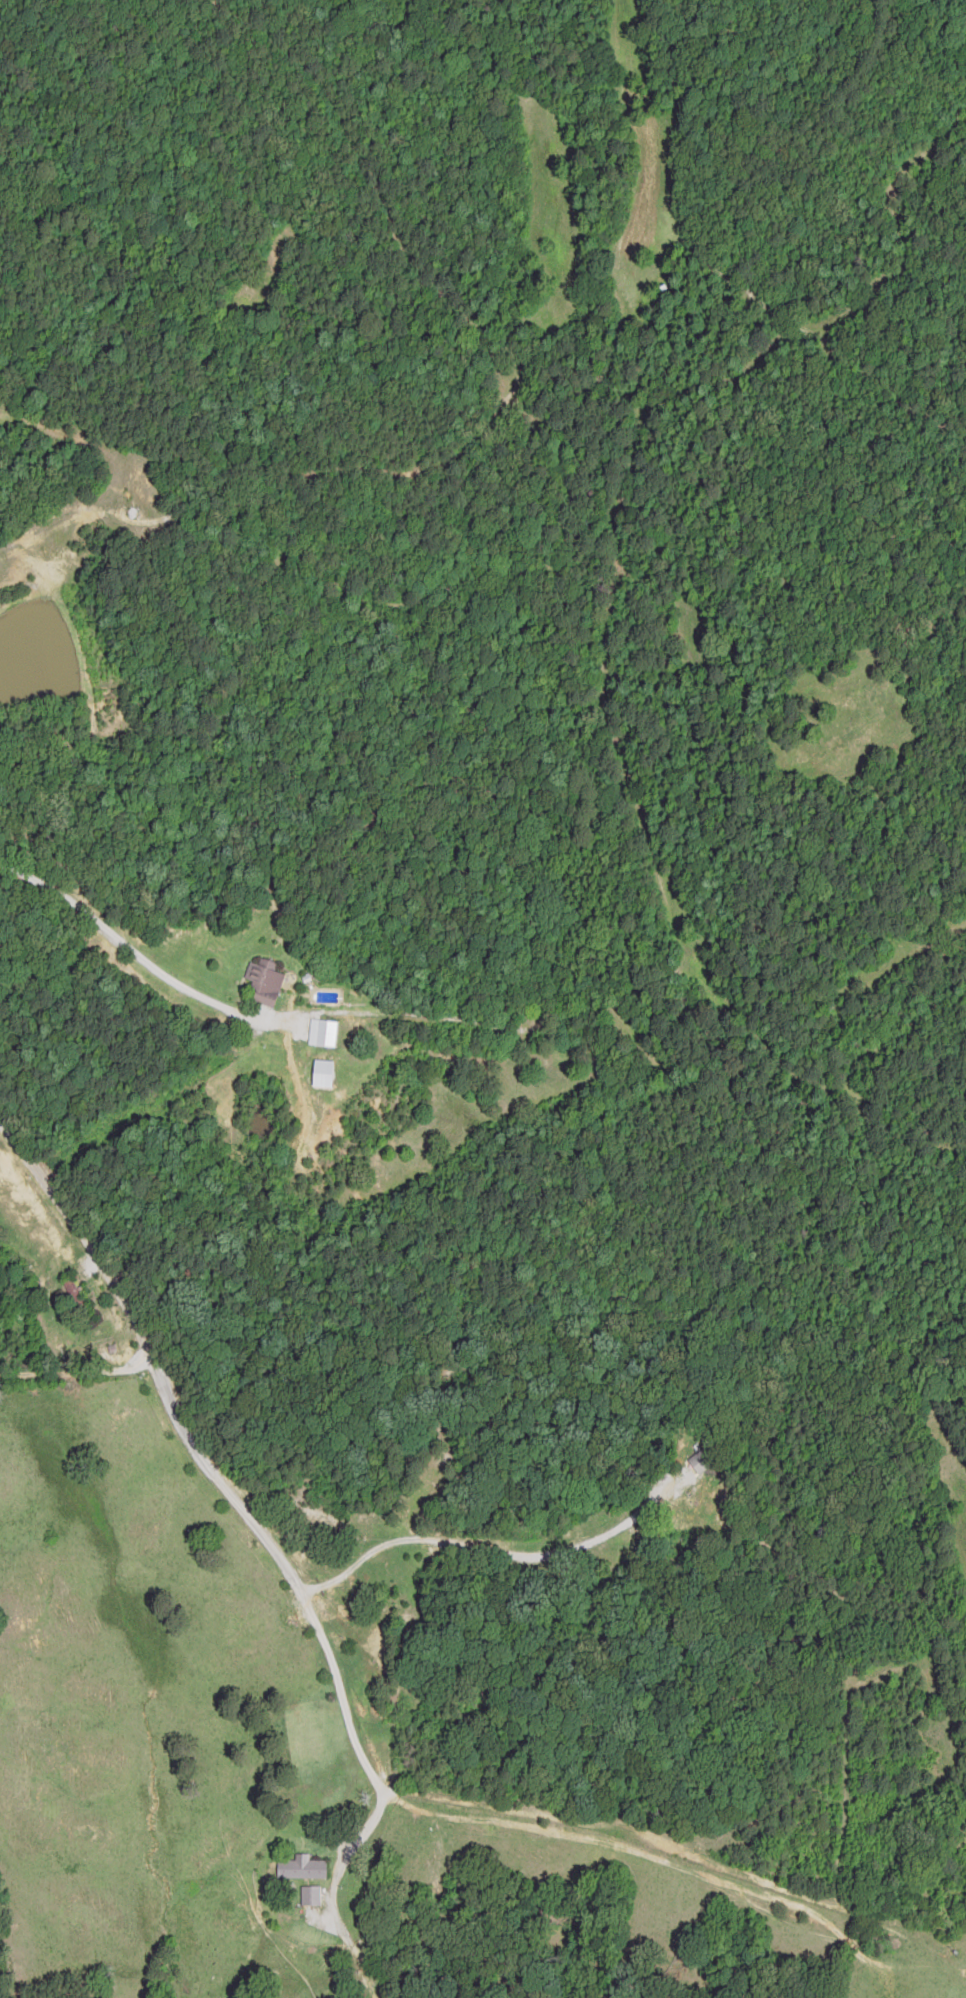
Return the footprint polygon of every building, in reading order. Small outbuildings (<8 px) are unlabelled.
[(273,1006),(278,990),(271,988),(277,965),(251,958),(245,979),(253,981),(248,1000),(273,1006)] [(293,1035),(319,1038),(322,1017),(295,1014),(293,1035)] [(61,1281),(73,1307),(69,1309),(77,1326),(91,1320),(72,1276),(61,1281)] [(326,1878),(326,1860),(309,1860),(309,1854),(296,1854),(296,1861),(277,1861),(277,1878),(326,1878)]
